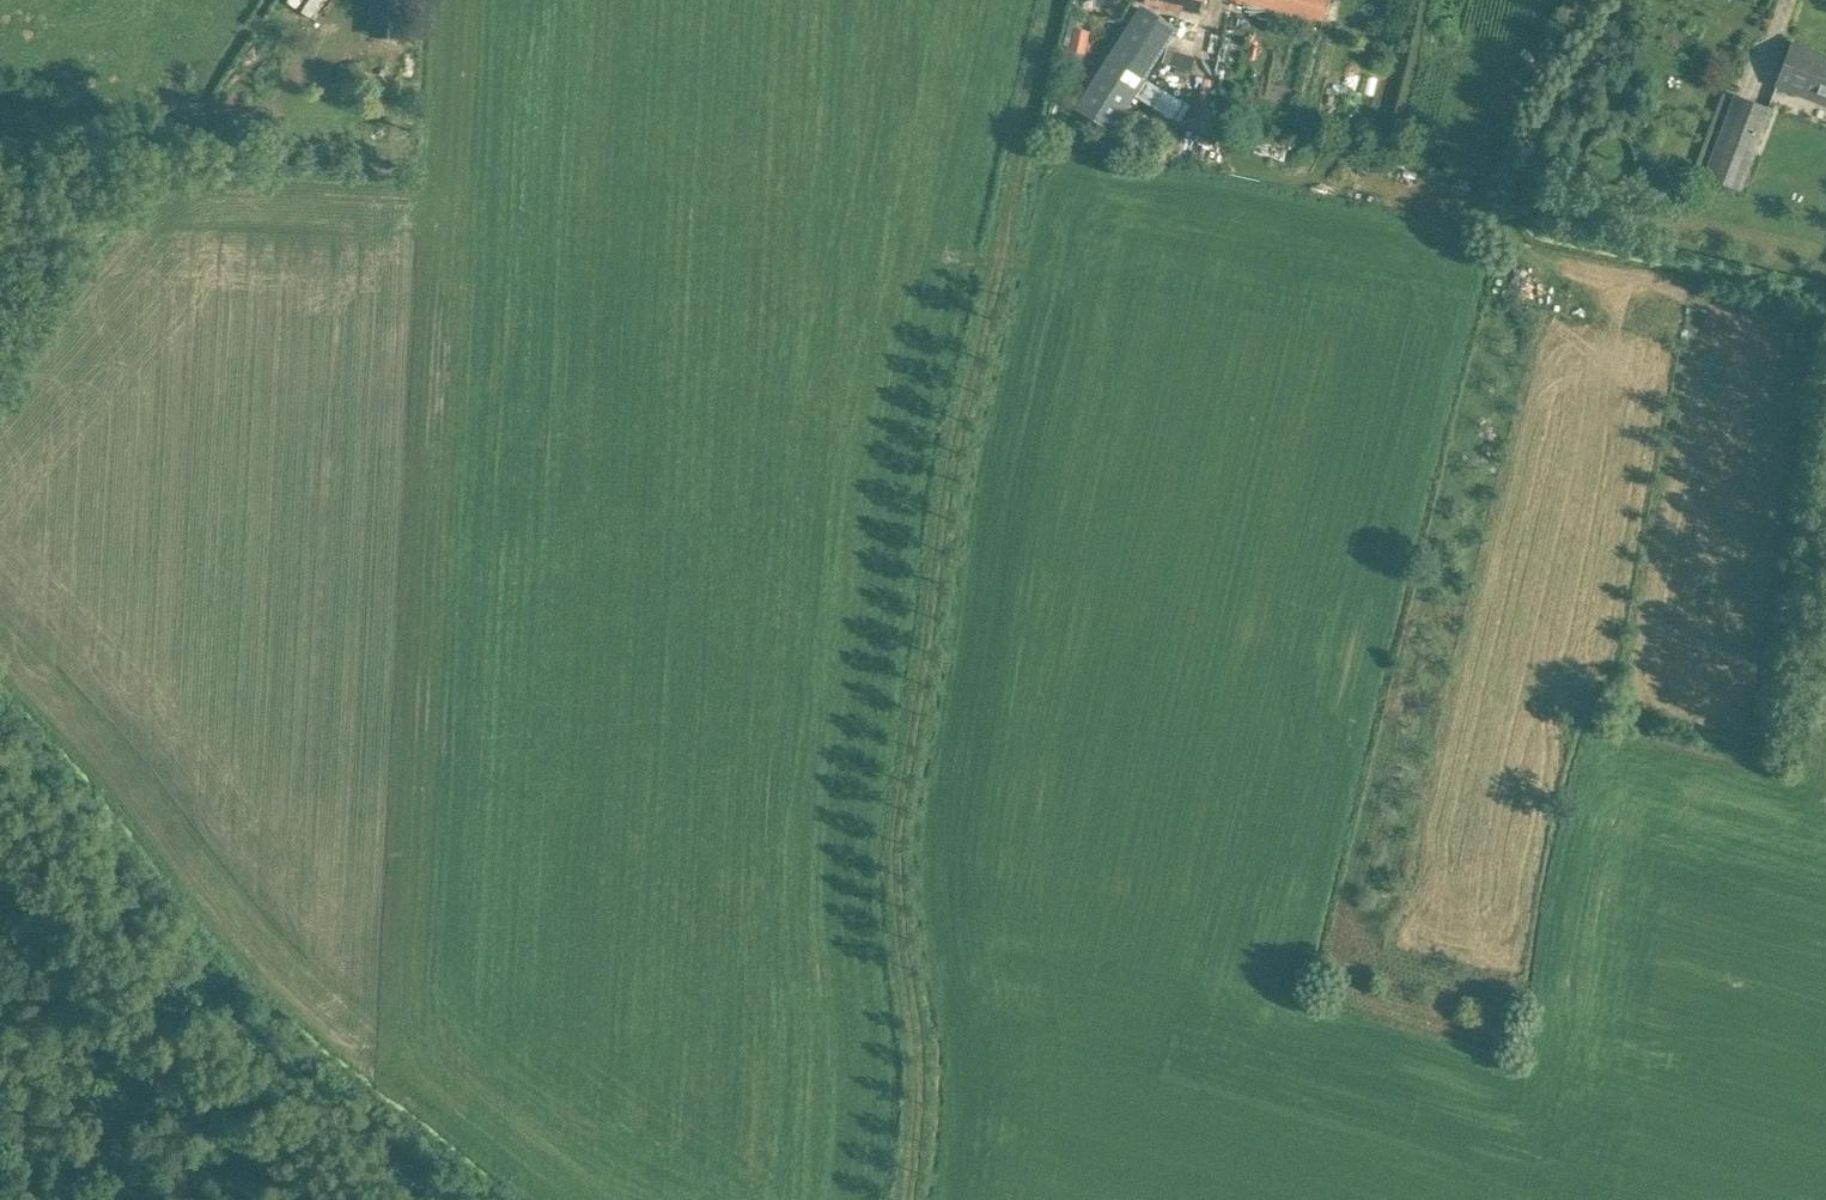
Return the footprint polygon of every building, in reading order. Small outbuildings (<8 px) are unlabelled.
[(287,5),(315,18),(323,0),(289,0),(287,5)] [(1201,15),(1204,0),(1144,0),(1143,4),(1201,15)] [(1228,3),(1325,18),(1328,0),(1229,0),(1228,3)] [(1174,28),(1161,20),(1141,7),(1077,107),(1110,129),(1174,28)] [(1084,53),(1088,36),(1073,32),(1069,50),(1084,53)] [(1791,45),(1776,85),(1804,95),(1806,89),(1825,97),(1825,58),(1791,45)] [(1193,54),(1164,47),(1161,62),(1189,69),(1193,54)] [(1734,96),(1704,177),(1740,190),(1770,109),(1734,96)]
